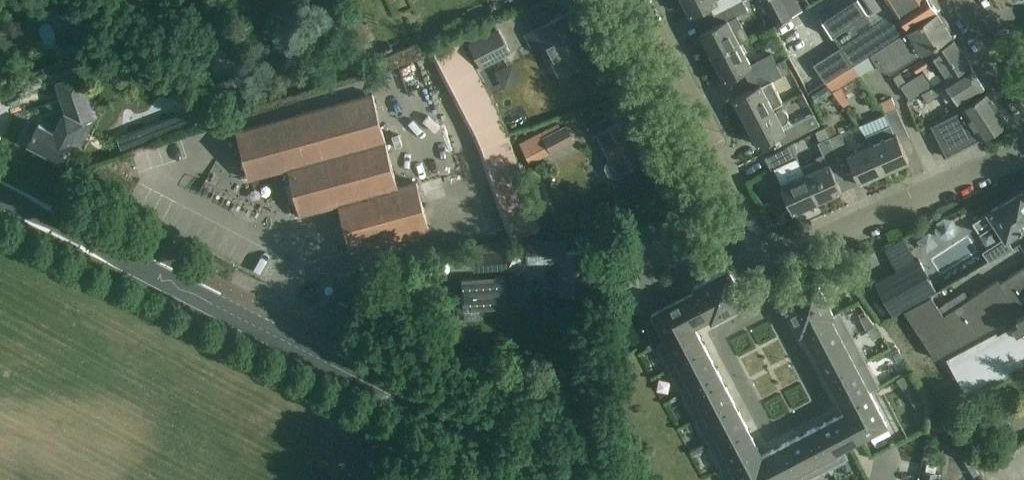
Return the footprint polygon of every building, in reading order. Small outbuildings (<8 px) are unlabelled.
[(714,14),(740,0),(682,0),(690,15),(709,5),(714,14)] [(742,0),(740,0),(714,14),(719,23),(700,33),(711,56),(738,42),(748,37),(737,15),(747,10),(742,0)] [(775,25),(791,17),(782,0),(761,0),(775,25)] [(833,37),(834,37),(840,47),(813,64),(825,82),(828,80),(869,54),(936,11),(929,0),(864,0),(871,12),(868,14),(859,0),(846,0),(820,17),(833,37)] [(572,10),(554,19),(525,34),(531,45),(541,40),(559,75),(596,56),(572,10)] [(936,11),(869,54),(828,80),(835,92),(877,66),(878,68),(890,73),(890,74),(951,35),(936,11)] [(487,22),(457,36),(474,69),(480,65),(481,66),(510,51),(499,29),(492,33),(487,22)] [(946,78),(970,64),(953,38),(930,53),(946,78)] [(743,70),(748,80),(775,65),(769,53),(749,64),(738,42),(711,56),(724,80),(743,70)] [(446,47),(425,52),(432,83),(454,78),(446,47)] [(923,58),(912,65),(917,72),(928,65),(923,58)] [(946,78),(931,86),(921,92),(929,104),(942,96),(947,104),(955,99),(958,103),(967,98),(984,87),(984,86),(970,64),(946,78)] [(780,75),(775,65),(748,80),(752,88),(733,98),(746,122),(772,108),(782,103),(770,80),(780,75)] [(909,99),(921,92),(931,86),(926,79),(923,73),(902,88),(909,99)] [(39,123),(37,126),(28,144),(62,161),(81,124),(94,120),(94,119),(80,75),(56,82),(65,112),(55,131),(39,123)] [(929,125),(945,157),(981,139),(1008,122),(987,91),(961,108),(929,125)] [(397,187),(373,94),(236,131),(249,179),(287,169),(291,183),(286,184),(290,201),(295,199),(299,215),(338,204),(350,251),(429,229),(416,181),(397,187)] [(871,143),(870,143),(883,172),(908,161),(899,141),(909,137),(895,107),(884,112),(889,125),(865,136),(871,143)] [(772,108),(746,122),(758,145),(777,135),(781,144),(799,135),(809,130),(819,125),(814,113),(803,118),(791,124),(787,121),(787,119),(788,118),(788,116),(787,115),(786,113),(785,112),(784,111),(783,110),(782,109),(780,109),(778,109),(777,109),(775,110),(774,111),(772,108)] [(626,170),(625,168),(640,160),(641,162),(645,160),(644,158),(648,156),(628,117),(589,137),(590,138),(598,133),(611,158),(609,159),(608,162),(607,164),(607,166),(608,170),(611,177),(614,179),(618,180),(620,180),(623,178),(626,176),(627,173),(626,170)] [(824,137),(850,127),(847,118),(820,128),(824,137)] [(560,128),(543,137),(550,152),(574,140),(566,125),(560,128)] [(839,133),(828,138),(841,167),(851,163),(859,182),(883,172),(870,143),(848,153),(839,133)] [(801,167),(804,174),(816,201),(841,190),(833,171),(841,167),(828,138),(816,143),(822,155),(815,158),(814,162),(801,167)] [(764,157),(771,170),(796,157),(790,145),(764,157)] [(816,201),(804,174),(780,184),(793,212),(816,201)] [(979,233),(995,223),(1003,237),(982,251),(990,264),(1011,250),(1005,240),(1023,227),(1023,195),(1021,190),(972,222),(979,233)] [(558,263),(558,274),(552,275),(549,278),(549,300),(553,303),(574,303),(574,293),(591,292),(590,250),(565,251),(565,241),(527,242),(528,263),(558,263)] [(506,251),(474,253),(474,269),(507,268),(506,251)] [(918,258),(876,282),(893,314),(922,298),(922,297),(934,290),(935,291),(936,291),(918,258)] [(1000,282),(998,279),(944,314),(932,296),(905,310),(936,358),(1017,315),(1023,311),(1023,266),(1000,282)] [(746,303),(728,268),(693,287),(695,290),(710,317),(711,321),(746,303)] [(482,276),(462,277),(462,278),(463,299),(463,310),(507,308),(506,275),(493,276),(493,278),(482,278),(482,276)] [(800,333),(803,332),(803,331),(834,315),(833,314),(816,281),(782,299),(800,333)] [(710,317),(695,290),(652,312),(665,338),(686,328),(687,329),(694,326),(710,317)] [(803,331),(803,332),(816,356),(853,337),(840,311),(833,314),(834,315),(803,331)] [(1017,315),(1019,320),(1013,324),(1016,329),(1000,337),(997,332),(947,358),(967,396),(1023,366),(1023,311),(1017,315)] [(873,341),(884,338),(879,322),(868,325),(873,341)] [(686,328),(665,338),(656,343),(669,370),(707,350),(694,326),(687,329),(686,328)] [(829,381),(866,361),(853,337),(816,356),(829,381)] [(720,375),(707,350),(669,370),(682,394),(720,375)] [(866,361),(829,381),(842,406),(870,391),(879,386),(866,361)] [(720,375),(682,394),(695,419),(733,400),(720,375)] [(845,412),(837,416),(852,443),(887,425),(870,391),(842,406),(845,412)] [(733,400),(695,419),(708,444),(746,425),(733,400)] [(837,416),(812,429),(832,466),(848,458),(843,448),(852,443),(837,416)] [(759,449),(746,425),(708,444),(721,469),(731,464),(759,449)] [(812,429),(787,442),(807,479),(832,466),(812,429)] [(762,455),(775,479),(805,479),(807,479),(787,442),(762,455)] [(759,449),(731,464),(740,479),(775,479),(762,455),(759,449)]
